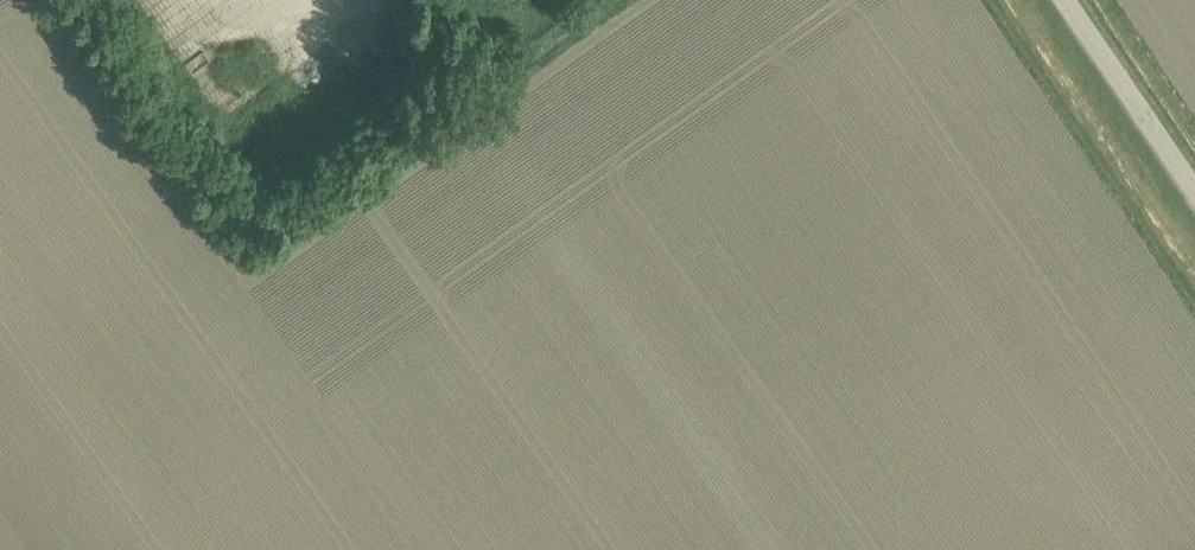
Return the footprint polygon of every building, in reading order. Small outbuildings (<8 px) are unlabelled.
[(324,35),(347,22),(341,11),(318,24),(324,35)] [(190,76),(209,63),(200,50),(181,63),(190,76)] [(218,79),(202,91),(224,119),(240,106),(218,79)]
